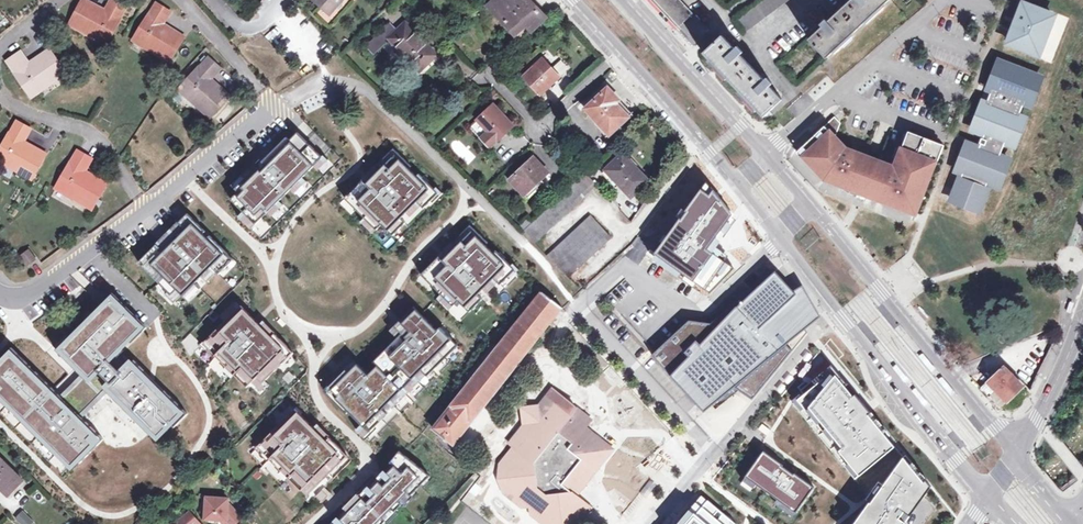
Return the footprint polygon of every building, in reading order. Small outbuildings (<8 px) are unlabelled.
[(96,39),(106,44),(117,22),(116,21),(124,5),(114,0),(111,0),(105,12),(101,11),(101,10),(82,0),(70,23),(97,36),(96,39)] [(342,0),(316,0),(316,1),(330,13),(342,0)] [(529,0),(497,0),(491,6),(522,39),(545,17),(529,0)] [(680,0),(655,0),(696,45),(710,32),(680,0)] [(737,20),(746,33),(790,0),(764,0),(737,20)] [(828,22),(826,20),(820,25),(823,28),(809,40),(827,59),(890,0),(852,0),(828,22)] [(142,46),(143,44),(170,61),(183,38),(164,27),(160,26),(169,11),(158,4),(148,19),(147,18),(133,41),(142,46)] [(1024,5),(1009,43),(1039,55),(1054,16),(1024,5)] [(390,38),(398,31),(391,22),(381,32),(388,40),(390,38)] [(398,31),(390,38),(420,70),(436,55),(406,23),(398,31)] [(783,100),(770,86),(773,84),(767,78),(765,81),(741,55),(743,53),(738,47),(735,49),(723,36),(705,53),(764,117),(770,112),(783,100)] [(32,63),(33,64),(29,66),(20,53),(9,60),(19,75),(18,75),(32,97),(41,91),(39,89),(65,72),(50,51),(32,63)] [(188,98),(189,96),(211,116),(228,97),(213,82),(212,83),(209,81),(220,68),(209,59),(198,72),(197,71),(180,91),(188,98)] [(541,94),(559,78),(543,60),(525,77),(541,94)] [(974,129),(985,133),(983,138),(982,138),(980,143),(981,143),(979,149),(968,144),(958,170),(964,172),(956,191),(979,208),(987,189),(985,189),(988,182),(994,185),(1007,160),(999,157),(1006,141),(1010,143),(1021,119),(1017,117),(1022,102),(1025,102),(1037,79),(999,64),(989,89),(992,90),(986,105),(983,104),(974,129)] [(1037,79),(1025,102),(1030,105),(1040,80),(1037,79)] [(610,136),(633,114),(609,89),(586,110),(610,136)] [(489,132),(481,139),(490,148),(514,126),(494,104),(477,120),(478,121),(489,132)] [(841,123),(835,117),(800,149),(804,152),(828,178),(860,190),(866,193),(914,211),(923,188),(927,189),(944,145),(908,132),(895,167),(846,149),(835,138),(841,123)] [(1025,120),(1021,119),(1010,143),(1015,145),(1025,120)] [(478,121),(471,128),(481,139),(489,132),(478,121)] [(5,162),(32,177),(44,155),(26,144),(25,145),(21,143),(29,129),(17,122),(8,138),(7,137),(0,151),(0,162),(4,164),(5,162)] [(303,123),(295,130),(303,139),(306,136),(322,155),(328,149),(313,131),(311,133),(303,123)] [(252,164),(231,185),(238,192),(231,200),(257,224),(322,158),(297,134),(289,141),(286,138),(269,155),(267,153),(254,166),(252,164)] [(65,195),(66,193),(93,208),(106,185),(87,175),(87,176),(83,174),(91,159),(79,152),(70,168),(69,167),(56,190),(65,195)] [(506,172),(511,178),(534,157),(529,152),(506,172)] [(828,178),(804,152),(800,155),(825,182),(858,194),(860,190),(828,178)] [(363,180),(344,198),(376,230),(382,224),(392,235),(404,223),(401,218),(417,202),(423,208),(437,194),(397,153),(390,161),(386,157),(369,174),(372,178),(366,184),(363,180)] [(632,197),(649,181),(623,154),(606,170),(632,197)] [(525,195),(549,173),(535,157),(510,180),(525,195)] [(1010,162),(1007,160),(994,185),(999,186),(1010,162)] [(665,232),(686,210),(681,206),(710,174),(698,163),(649,217),(665,232)] [(735,220),(706,184),(654,255),(709,291),(735,266),(713,251),(735,220)] [(718,186),(714,190),(723,201),(728,197),(718,186)] [(914,211),(918,213),(927,189),(923,188),(914,211)] [(866,193),(860,190),(858,194),(857,197),(864,199),(865,197),(866,193)] [(956,191),(953,202),(978,212),(979,208),(956,191)] [(914,211),(866,193),(865,197),(913,215),(914,211)] [(557,265),(569,276),(580,266),(581,267),(612,237),(592,216),(548,256),(557,265)] [(179,224),(140,262),(171,294),(169,297),(174,303),(182,295),(188,301),(216,272),(219,274),(233,260),(193,219),(183,228),(179,224)] [(532,223),(528,219),(520,226),(524,231),(532,223)] [(439,257),(421,275),(452,306),(458,300),(469,311),(481,300),(477,294),(493,278),(500,284),(513,270),(473,230),(466,237),(462,233),(445,251),(449,254),(443,261),(439,257)] [(20,245),(21,235),(10,234),(9,244),(20,245)] [(27,266),(36,259),(30,251),(21,257),(27,266)] [(788,302),(797,295),(775,272),(752,292),(749,289),(711,324),(699,335),(693,329),(687,322),(655,352),(651,356),(686,394),(704,412),(733,389),(738,384),(743,387),(750,382),(761,390),(792,351),(784,345),(805,330),(796,314),(788,302)] [(471,380),(434,429),(454,445),(561,309),(542,293),(540,292),(496,348),(492,345),(467,376),(471,380)] [(112,294),(56,351),(83,376),(60,398),(11,350),(0,360),(0,401),(70,467),(78,461),(103,439),(80,416),(107,391),(148,433),(151,430),(158,436),(170,422),(176,427),(188,416),(135,361),(131,364),(117,352),(144,324),(112,294)] [(1069,313),(1071,314),(1075,303),(1070,302),(1067,313),(1069,313)] [(261,326),(240,306),(203,344),(246,387),(251,382),(259,390),(263,385),(262,383),(292,352),(264,323),(261,326)] [(345,370),(324,389),(335,400),(346,414),(350,412),(364,426),(359,430),(365,436),(455,344),(414,308),(388,331),(396,338),(374,361),(377,365),(367,374),(351,359),(342,367),(345,370)] [(689,321),(687,322),(699,335),(711,324),(689,321)] [(784,345),(792,351),(805,330),(784,345)] [(919,355),(918,356),(930,371),(933,369),(921,354),(919,355)] [(896,365),(893,368),(906,383),(907,382),(909,380),(896,365)] [(1003,367),(982,388),(989,395),(991,393),(992,394),(996,390),(1007,402),(1023,387),(1009,372),(1012,369),(1007,365),(1005,368),(1003,367)] [(858,400),(832,368),(809,384),(811,385),(801,393),(804,397),(793,406),(855,481),(897,447),(858,400)] [(954,393),(941,378),(940,379),(938,380),(951,395),(954,393)] [(750,382),(743,387),(756,396),(761,390),(750,382)] [(811,385),(809,384),(807,382),(798,390),(801,393),(811,385)] [(928,404),(915,389),(912,391),(925,406),(926,405),(928,404)] [(499,464),(508,472),(510,485),(502,494),(521,508),(524,504),(533,510),(529,515),(540,523),(552,523),(555,521),(567,519),(573,523),(578,523),(591,508),(575,496),(584,485),(583,480),(592,469),(597,469),(611,450),(584,429),(590,421),(576,410),(551,390),(538,406),(527,408),(521,414),(523,426),(509,444),(513,447),(499,464)] [(716,416),(726,423),(734,413),(740,417),(751,402),(735,390),(716,416)] [(295,409),(258,447),(307,496),(347,457),(329,437),(326,440),(295,409)] [(897,447),(855,481),(870,500),(872,498),(875,499),(905,457),(897,447)] [(401,450),(398,452),(390,462),(397,468),(338,523),(381,523),(431,477),(401,450)] [(783,467),(763,453),(745,478),(795,514),(814,489),(794,475),(793,476),(782,469),(783,467)] [(49,462),(61,474),(66,468),(54,456),(49,462)] [(856,523),(906,523),(912,515),(931,488),(905,457),(875,499),(873,502),(871,505),(870,504),(856,523)] [(22,480),(0,458),(0,486),(9,494),(22,480)] [(497,480),(502,494),(510,485),(508,472),(499,464),(497,480)] [(783,467),(782,469),(793,476),(794,475),(789,472),(783,467)] [(583,480),(584,485),(597,469),(592,469),(583,480)] [(330,494),(324,489),(316,497),(322,502),(330,494)] [(226,523),(236,523),(242,519),(228,503),(229,499),(207,498),(205,519),(220,520),(223,521),(226,523)] [(685,523),(733,523),(706,500),(685,523)] [(15,519),(20,523),(36,523),(23,511),(15,519)] [(190,512),(179,521),(179,523),(200,523),(190,512)]
